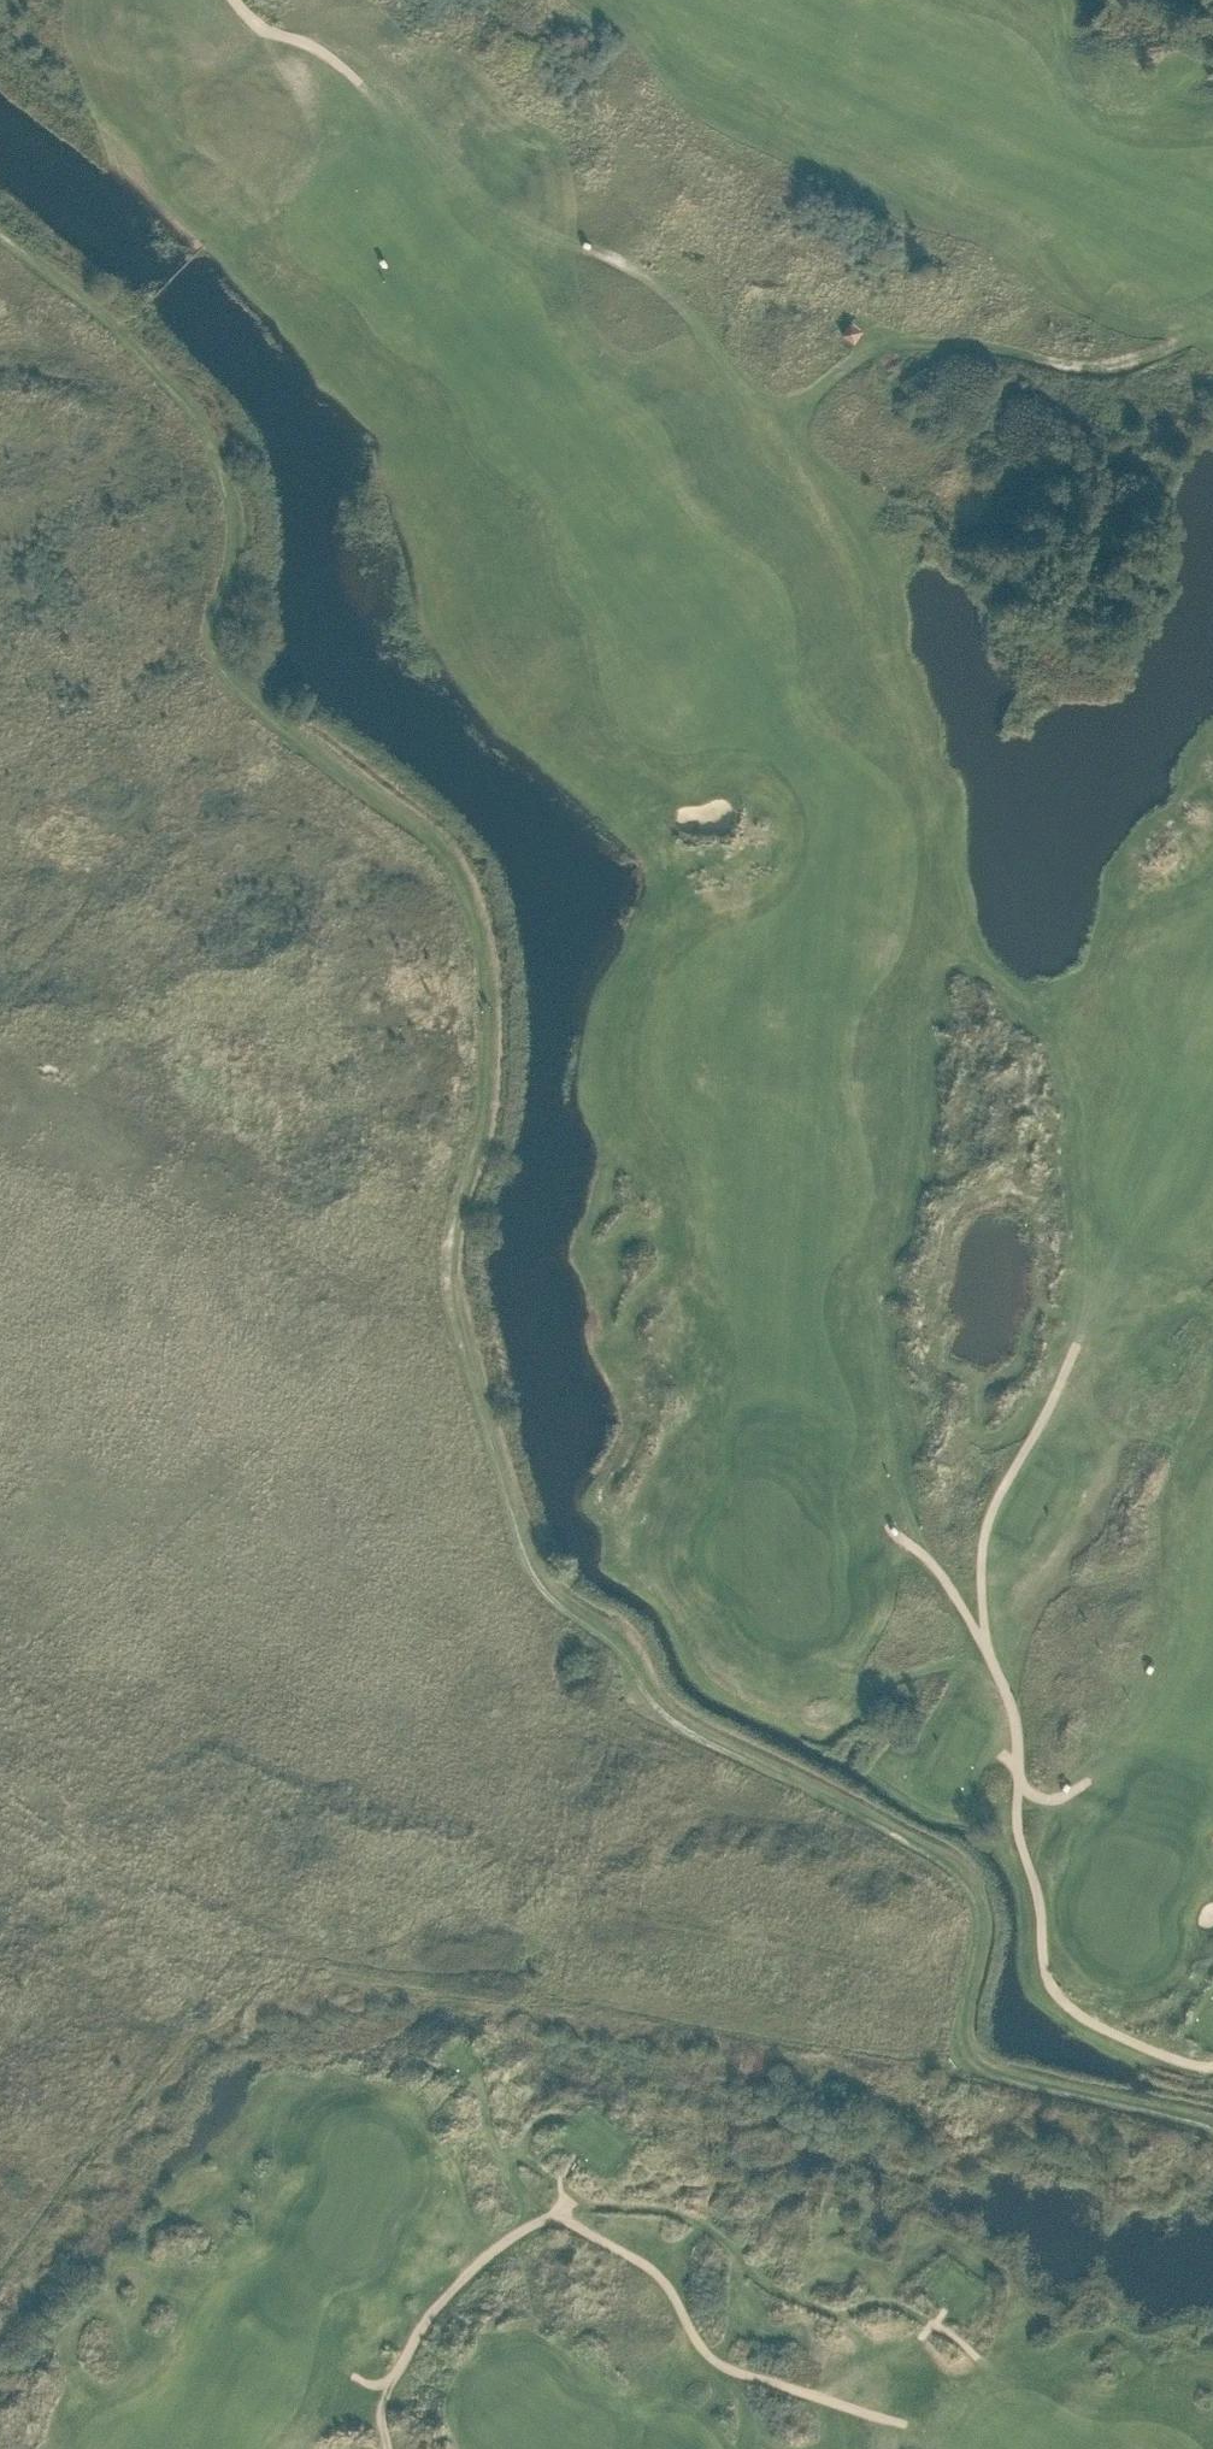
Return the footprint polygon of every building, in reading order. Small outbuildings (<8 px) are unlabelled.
[(863,328),(850,320),(841,333),(855,341),(863,328)]
